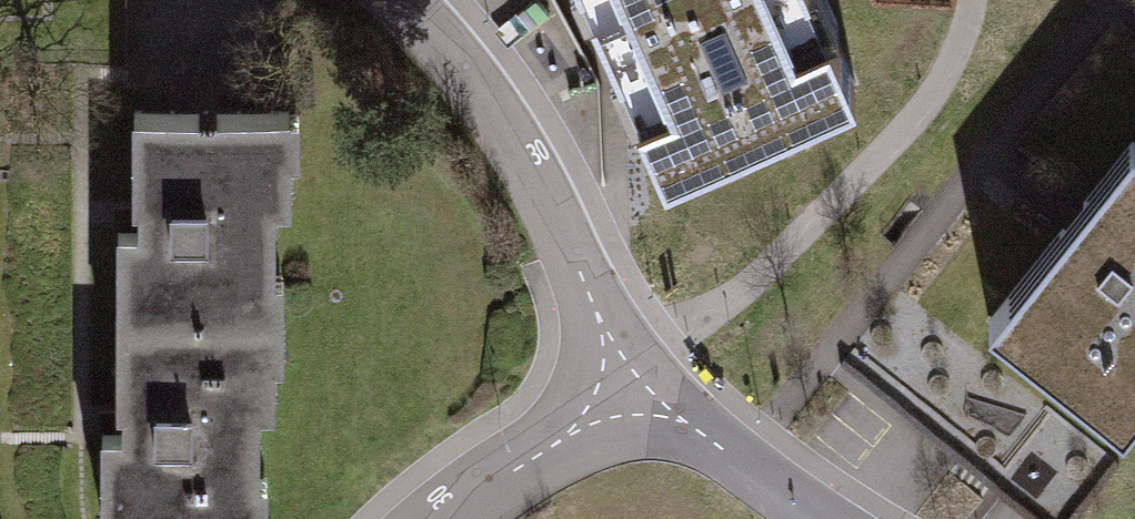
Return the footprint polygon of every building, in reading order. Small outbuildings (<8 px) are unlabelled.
[(662,187),(871,100),(829,0),(581,0),(662,187)] [(286,110),(139,114),(143,226),(119,227),(124,416),(105,416),(108,518),(263,514),(260,406),(295,405),(286,110)] [(999,319),(1122,416),(1134,400),(1134,148),(999,319)]
